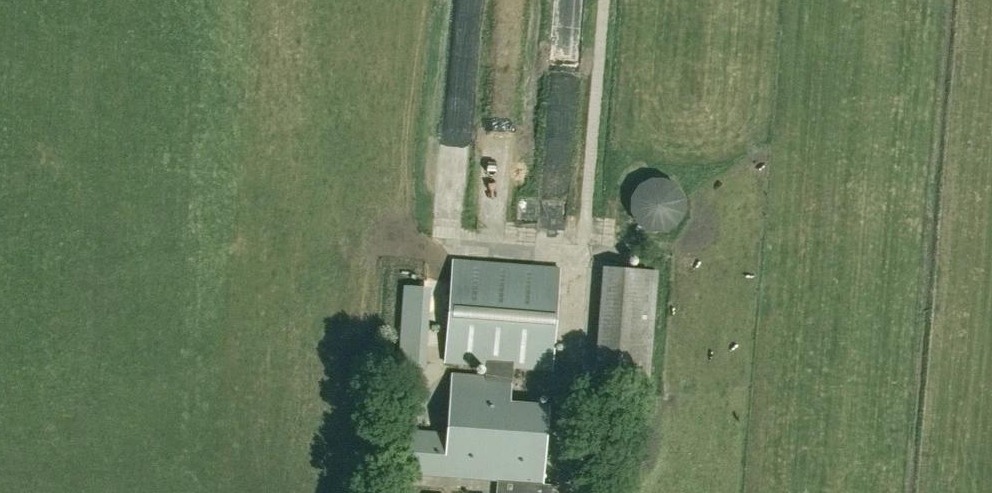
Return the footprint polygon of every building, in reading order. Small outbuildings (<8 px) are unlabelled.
[(649,232),(663,233),(676,226),(684,213),(685,199),(678,186),(666,178),(651,178),(638,184),(630,197),(630,211),(636,224),(649,232)] [(602,280),(632,281),(633,255),(603,254),(602,280)] [(559,269),(453,260),(445,360),(487,363),(486,375),(452,372),(447,432),(412,429),(409,473),(512,481),(512,492),(551,492),(552,483),(541,483),(547,404),(509,401),(511,365),(551,368),(559,269)]
